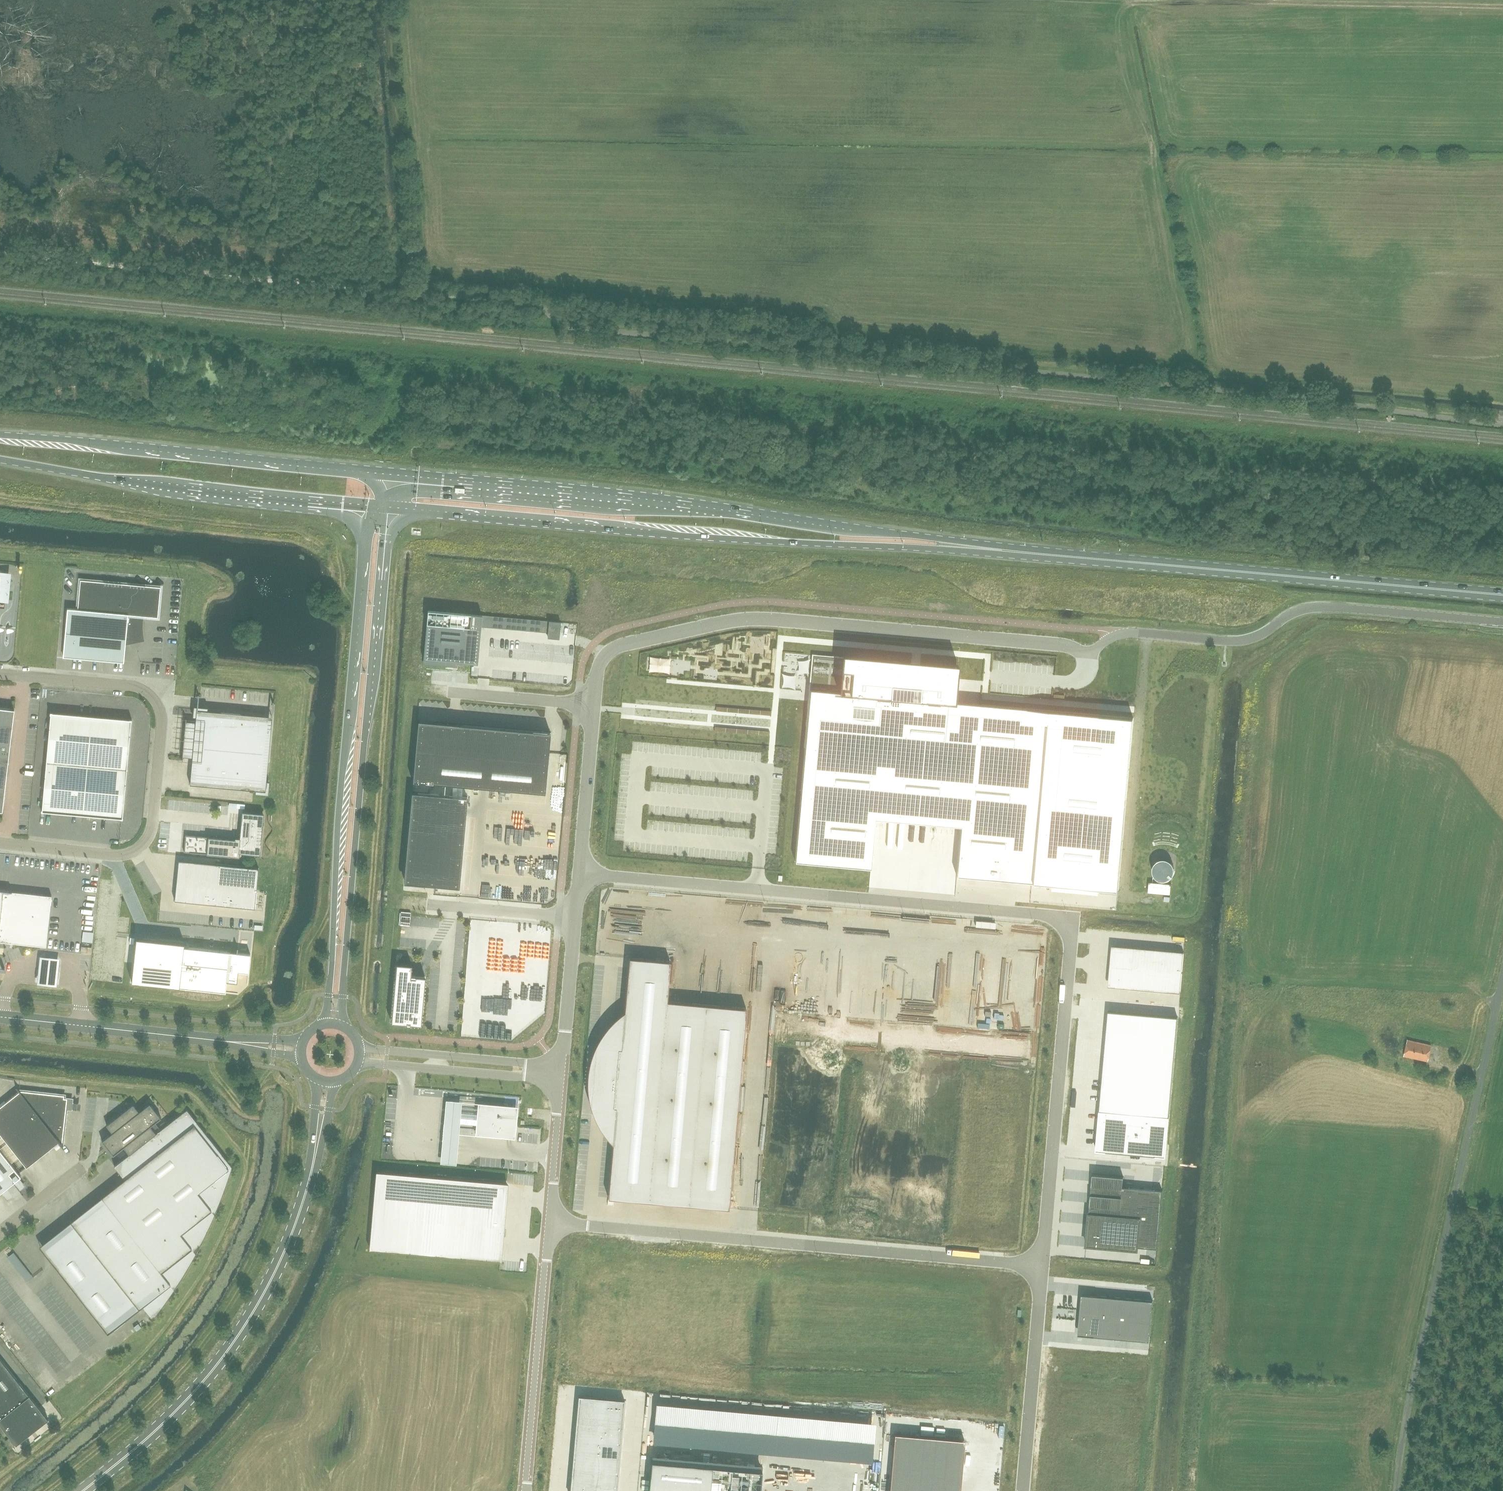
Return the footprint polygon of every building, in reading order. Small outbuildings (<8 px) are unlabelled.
[(158,617),(161,586),(80,579),(77,609),(67,608),(63,656),(124,661),(126,640),(134,640),(139,640),(142,634),(143,616),(158,617)] [(428,610),(424,659),(425,659),(457,662),(472,663),(478,664),(481,627),(482,615),(476,615),(428,610)] [(517,618),(482,615),(481,627),(516,630),(517,618)] [(517,618),(516,630),(548,633),(548,637),(559,638),(560,622),(517,618)] [(813,655),(795,861),(871,868),(875,819),(961,826),(957,876),(1118,890),(1134,718),(955,702),(958,668),(954,667),(842,658),(813,655)] [(270,781),(267,781),(268,764),(268,763),(256,762),(260,715),(208,711),(208,707),(194,706),(193,717),(196,717),(196,722),(186,721),(186,718),(182,760),(183,760),(183,756),(192,757),(190,784),(197,785),(256,790),(255,793),(268,794),(270,781)] [(2,811),(3,809),(14,712),(14,710),(10,709),(0,708),(0,811),(2,811)] [(123,819),(132,719),(50,712),(41,812),(123,819)] [(413,775),(413,781),(490,788),(487,818),(543,823),(545,793),(551,732),(458,724),(458,725),(435,723),(433,742),(417,741),(414,775),(413,775)] [(412,798),(405,882),(425,883),(425,884),(459,887),(468,797),(412,792),(411,798),(412,798)] [(186,835),(184,852),(240,857),(241,853),(259,855),(263,814),(243,812),(241,838),(235,838),(235,839),(186,835)] [(99,851),(99,843),(83,843),(83,851),(99,851)] [(259,868),(179,859),(175,900),(255,908),(259,868)] [(1149,882),(1148,893),(1171,895),(1172,884),(1149,882)] [(52,896),(0,890),(0,941),(46,946),(52,896)] [(410,920),(410,911),(401,911),(401,920),(410,920)] [(82,926),(83,937),(92,937),(92,925),(82,926)] [(476,962),(470,1029),(508,1032),(514,966),(539,968),(542,934),(493,930),(490,963),(476,962)] [(136,938),(131,982),(226,992),(227,981),(237,982),(238,971),(248,972),(250,954),(236,952),(230,952),(184,947),(184,943),(136,938)] [(1114,946),(1110,986),(1115,987),(1180,993),(1184,952),(1119,946),(1114,946)] [(61,958),(41,956),(38,984),(58,986),(61,958)] [(597,1046),(591,1105),(616,1107),(613,1144),(608,1198),(729,1208),(747,1008),(667,1001),(671,961),(629,958),(624,1011),(621,1048),(597,1046)] [(410,1024),(421,1024),(425,977),(416,976),(415,978),(410,977),(411,965),(396,963),(391,1022),(406,1023),(406,1021),(410,1022),(410,1024)] [(1096,1150),(1157,1156),(1166,1156),(1167,1145),(1178,1017),(1108,1011),(1096,1150)] [(1428,1060),(1431,1045),(1408,1040),(1405,1055),(1428,1060)] [(70,1099),(64,1098),(64,1096),(19,1091),(16,1087),(16,1088),(19,1092),(0,1107),(0,1134),(26,1168),(59,1142),(62,1146),(62,1145),(66,1108),(69,1109),(70,1099)] [(476,1134),(478,1103),(446,1099),(440,1163),(456,1164),(459,1133),(476,1134)] [(515,1138),(517,1116),(506,1115),(507,1105),(478,1103),(476,1134),(515,1138)] [(114,1212),(83,1237),(52,1262),(108,1333),(139,1308),(142,1306),(153,1319),(174,1289),(196,1253),(214,1214),(231,1167),(186,1109),(155,1133),(150,1126),(160,1118),(149,1104),(139,1112),(133,1104),(107,1125),(113,1132),(102,1141),(113,1155),(124,1147),(129,1154),(114,1166),(125,1178),(102,1197),(114,1212)] [(18,1191),(24,1186),(18,1179),(21,1177),(0,1150),(0,1193),(2,1192),(7,1199),(13,1194),(14,1195),(19,1192),(18,1191)] [(372,1250),(498,1261),(505,1182),(379,1171),(372,1250)] [(1124,1177),(1093,1174),(1087,1245),(1138,1249),(1138,1247),(1158,1248),(1163,1190),(1123,1187),(1124,1177)] [(1083,1294),(1080,1335),(1149,1341),(1153,1301),(1083,1294)] [(48,1419),(0,1358),(0,1424),(16,1445),(48,1419)] [(571,1490),(616,1490),(624,1400),(579,1396),(571,1490)] [(964,1440),(894,1434),(889,1490),(960,1490),(964,1440)] [(648,1490),(760,1490),(762,1470),(651,1460),(648,1490)]
